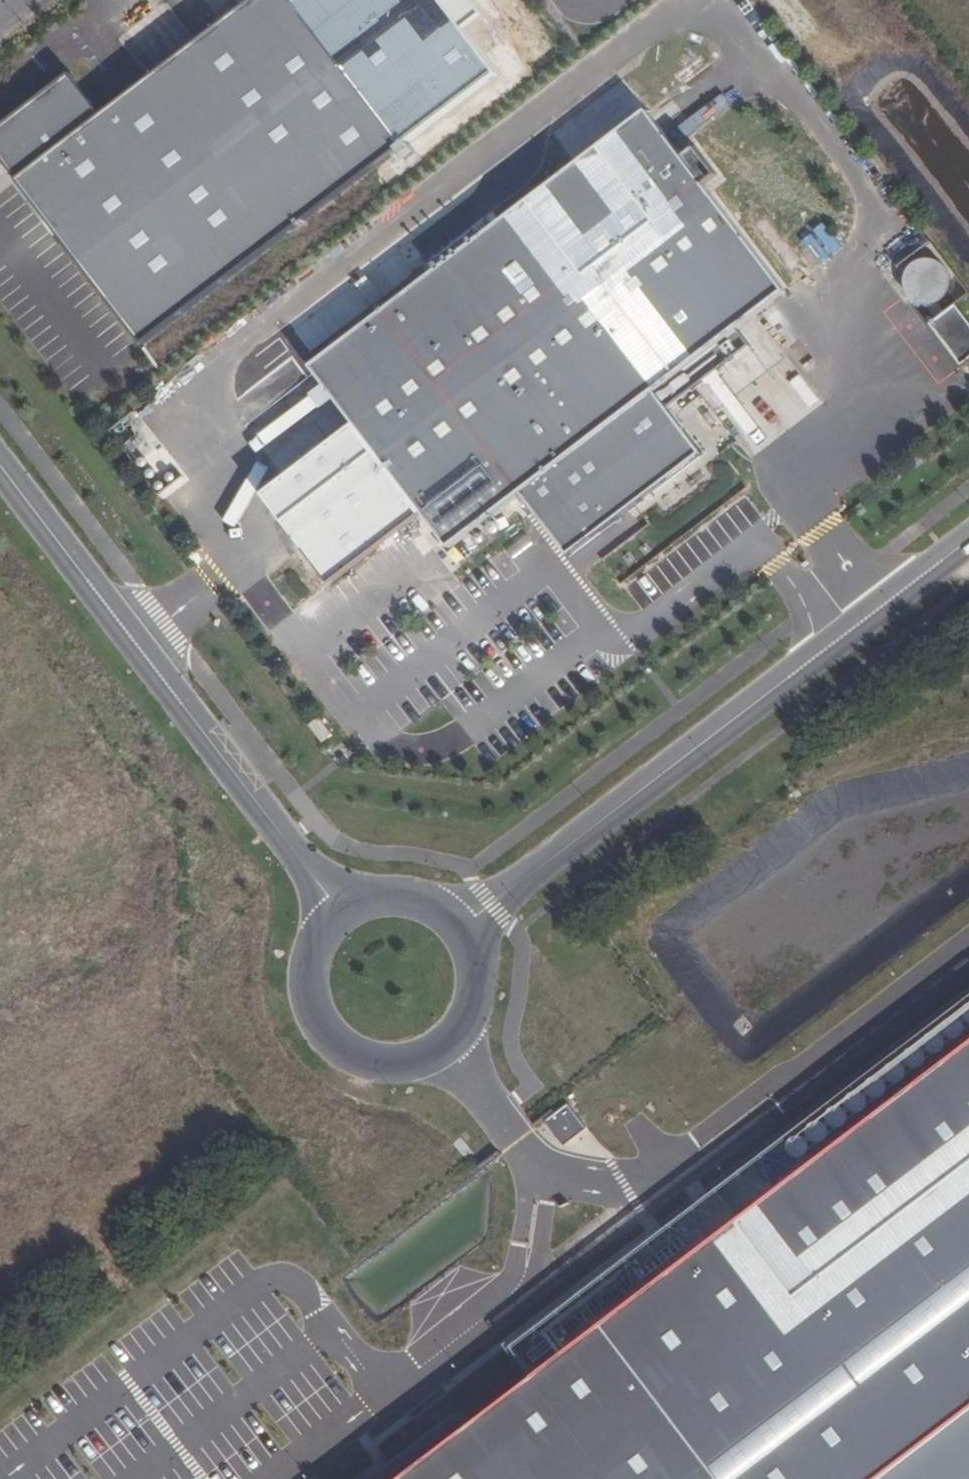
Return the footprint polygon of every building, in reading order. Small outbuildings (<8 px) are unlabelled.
[(402,145),(290,0),(253,0),(102,115),(71,74),(0,128),(0,157),(143,343),(402,145)] [(636,108),(309,366),(450,544),(518,490),(565,549),(694,447),(661,405),(741,341),(729,325),(777,288),(636,108)] [(921,317),(952,359),(968,346),(968,328),(946,298),(921,317)] [(424,1478),(968,1478),(968,1061),(424,1478)] [(566,1144),(589,1125),(569,1102),(547,1121),(566,1144)]
